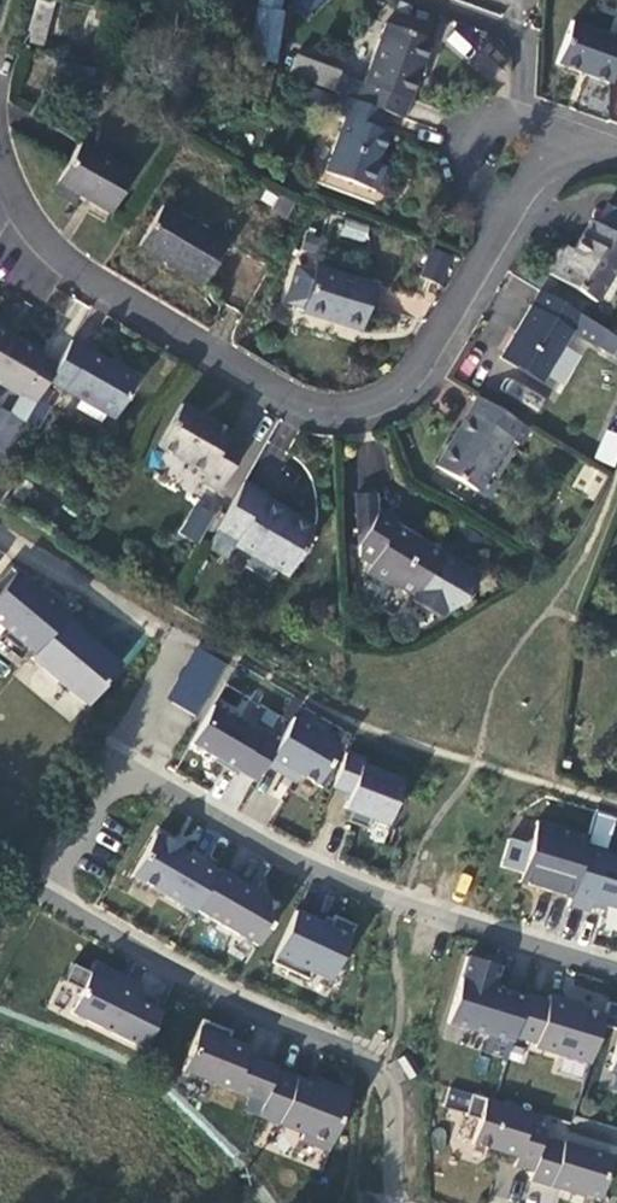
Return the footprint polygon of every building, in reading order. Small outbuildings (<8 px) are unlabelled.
[(26,40),(42,44),(53,4),(40,0),(37,0),(26,40)] [(295,0),(269,0),(256,66),(281,71),(295,0)] [(58,70),(71,22),(55,17),(45,52),(52,54),(48,68),(58,70)] [(113,64),(120,38),(109,35),(102,61),(113,64)] [(584,41),(569,83),(616,100),(616,53),(584,41)] [(378,107),(309,82),(303,99),(352,116),(402,135),(416,140),(444,61),(399,46),(378,107)] [(335,90),(342,69),(295,53),(288,75),(335,90)] [(100,109),(105,92),(66,82),(61,98),(100,109)] [(351,119),(320,108),(315,123),(346,134),(351,119)] [(395,155),(402,135),(352,116),(351,119),(346,134),(345,135),(360,140),(340,195),(389,212),(396,191),(391,190),(402,157),(395,155)] [(143,199),(92,170),(71,204),(84,212),(91,216),(96,224),(120,238),(143,199)] [(78,222),(84,212),(71,204),(66,215),(78,222)] [(344,218),(339,233),(365,242),(370,226),(344,218)] [(609,241),(616,246),(616,226),(609,241)] [(234,267),(171,233),(150,271),(213,306),(234,267)] [(604,238),(585,271),(580,280),(573,275),(562,295),(606,320),(616,304),(616,246),(609,241),(604,238)] [(452,258),(433,248),(422,268),(440,279),(452,258)] [(577,267),(573,275),(580,280),(585,271),(577,267)] [(386,306),(327,288),(325,296),(313,292),(306,296),(299,319),(303,327),(314,330),(313,335),(373,352),(386,306)] [(555,401),(594,333),(554,309),(514,378),(555,401)] [(51,421),(60,405),(69,389),(51,380),(54,375),(0,344),(0,400),(30,417),(33,411),(51,421)] [(147,402),(82,366),(69,389),(60,405),(124,443),(147,402)] [(533,466),(543,449),(490,418),(450,487),(493,512),(523,460),(533,466)] [(257,462),(190,426),(168,467),(216,493),(212,500),(231,510),(257,462)] [(616,458),(616,433),(605,428),(594,458),(614,466),(616,458)] [(279,517),(257,504),(229,553),(246,563),(301,594),(324,554),(307,544),(294,537),(296,533),(276,522),(277,519),(279,517)] [(366,516),(368,568),(385,539),(384,515),(366,516)] [(310,538),(277,519),(276,522),(296,533),(294,537),(307,544),(310,538)] [(455,581),(406,552),(409,547),(388,534),(385,539),(368,568),(367,570),(368,579),(378,584),(372,594),(395,608),(401,608),(421,620),(431,603),(443,601),(455,581)] [(236,581),(246,563),(229,553),(218,572),(236,581)] [(19,576),(0,599),(0,623),(39,655),(64,624),(70,617),(19,576)] [(119,669),(64,624),(39,655),(34,661),(89,706),(119,669)] [(221,665),(196,651),(171,696),(196,710),(221,665)] [(282,741),(216,706),(195,745),(261,780),(274,757),(282,741)] [(294,719),(282,741),(274,757),(320,781),(340,743),(294,719)] [(354,793),(366,765),(349,757),(337,785),(354,793)] [(409,783),(366,765),(354,793),(348,808),(390,826),(409,783)] [(590,846),(593,834),(543,820),(525,882),(575,897),(590,846)] [(220,870),(159,832),(133,875),(194,912),(197,908),(220,870)] [(590,846),(575,897),(572,908),(592,913),(596,901),(616,907),(616,854),(590,846)] [(220,870),(197,908),(261,946),(287,904),(223,865),(220,870)] [(353,934),(296,909),(275,957),(332,982),(353,934)] [(518,1045),(519,1041),(530,1003),(495,993),(502,970),(467,960),(448,1025),(518,1045)] [(164,999),(92,964),(69,1012),(140,1047),(164,999)] [(594,1062),(607,1016),(551,1001),(549,1008),(538,1046),(594,1062)] [(538,1046),(549,1008),(530,1003),(519,1041),(538,1046)] [(184,1077),(233,1096),(247,1060),(250,1052),(230,1044),(232,1037),(204,1025),(184,1077)] [(233,1096),(264,1108),(277,1075),(278,1072),(247,1060),(233,1096)] [(282,1129),(300,1085),(277,1075),(264,1108),(259,1120),(282,1129)] [(329,1155),(351,1098),(329,1089),(327,1095),(300,1085),(282,1129),(305,1138),(302,1145),(329,1155)] [(519,1161),(525,1142),(528,1133),(534,1115),(485,1100),(471,1146),(519,1161)] [(554,1185),(566,1145),(546,1139),(543,1148),(536,1172),(534,1179),(554,1185)] [(536,1172),(543,1148),(525,1142),(519,1161),(518,1167),(536,1172)] [(602,1200),(615,1160),(566,1145),(554,1185),(602,1200)]
